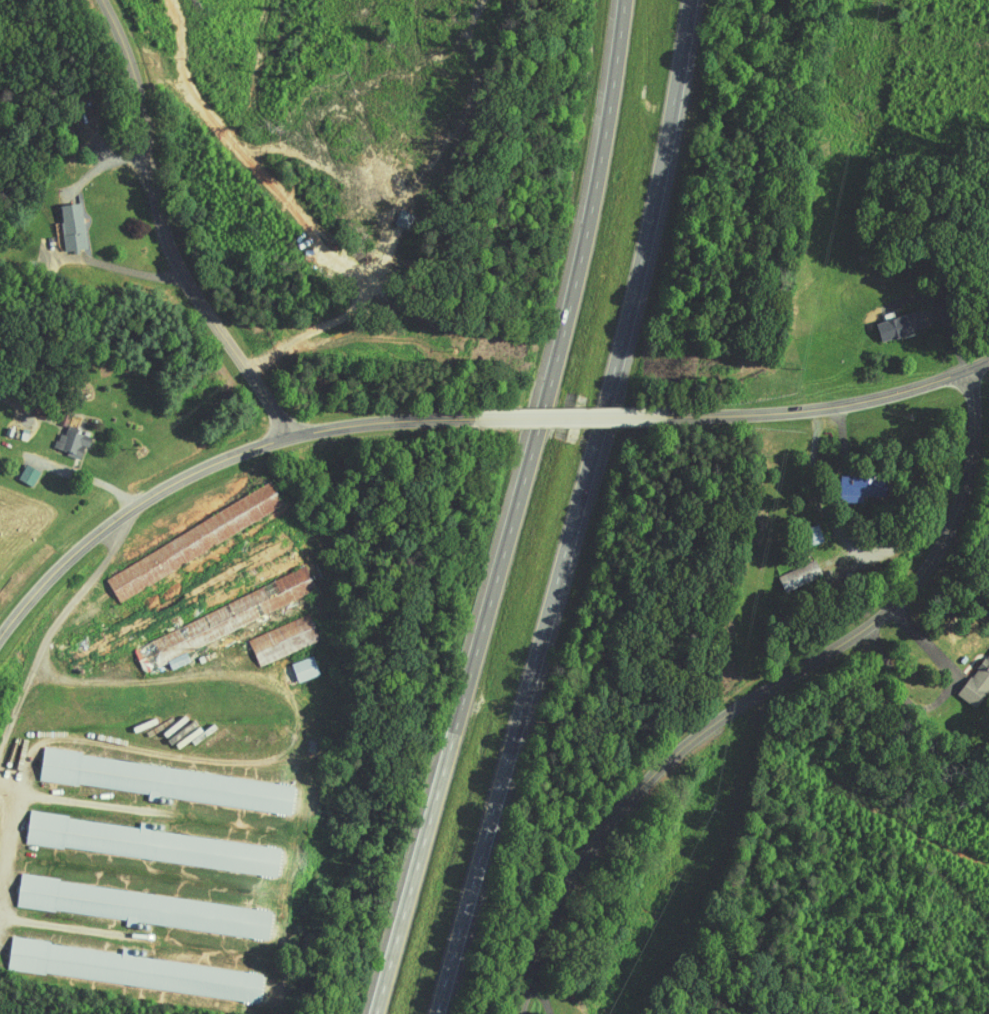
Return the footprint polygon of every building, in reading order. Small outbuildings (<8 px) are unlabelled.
[(47,198),(51,246),(72,244),(68,197),(47,198)] [(862,317),(868,336),(905,324),(899,305),(862,317)] [(68,452),(77,429),(54,421),(51,429),(46,427),(40,443),(68,452)] [(27,466),(12,458),(4,473),(19,481),(27,466)] [(848,496),(848,488),(860,489),(860,470),(826,469),(826,496),(848,496)] [(90,568),(103,591),(272,503),(260,480),(90,568)] [(789,524),(795,540),(811,534),(805,518),(789,524)] [(810,569),(802,553),(764,572),(772,587),(810,569)] [(118,637),(130,667),(155,656),(158,664),(177,656),(171,642),(304,589),(295,566),(118,637)] [(307,635),(296,608),(235,633),(246,660),(307,635)] [(963,703),(988,666),(988,642),(982,637),(944,689),(963,703)] [(284,676),(306,670),(301,650),(278,657),(284,676)] [(281,778),(29,745),(26,774),(138,788),(138,790),(277,808),(281,778)] [(267,841),(143,826),(144,818),(127,816),(126,820),(15,807),(12,839),(264,869),(267,841)] [(255,933),(259,901),(6,873),(3,901),(113,913),(112,920),(122,922),(122,918),(255,933)] [(249,967),(118,951),(119,943),(109,942),(108,946),(0,933),(0,966),(246,995),(249,967)]
